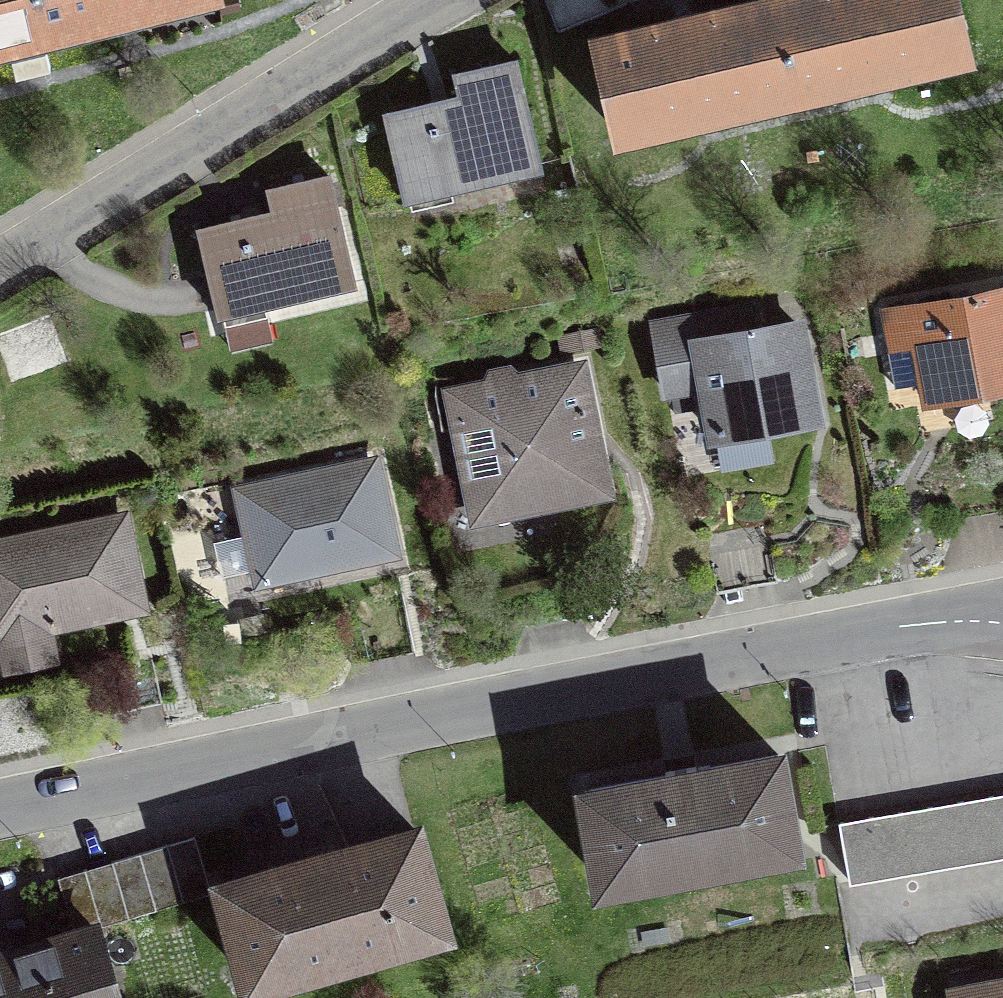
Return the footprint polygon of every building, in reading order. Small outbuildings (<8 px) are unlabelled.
[(40,35),(32,0),(0,0),(0,44),(40,35)] [(40,35),(180,0),(32,0),(40,35)] [(770,1),(792,94),(966,54),(954,0),(776,0),(770,1)] [(618,134),(792,94),(770,1),(597,41),(618,134)] [(386,113),(406,198),(540,167),(514,60),(456,73),(461,95),(386,113)] [(218,314),(353,282),(328,175),(269,189),(274,211),(198,229),(218,314)] [(882,314),(896,387),(926,381),(928,392),(1002,378),(1002,289),(882,314)] [(655,325),(662,355),(700,348),(715,436),(814,418),(797,325),(759,331),(754,307),(655,325)] [(477,516),(605,490),(580,368),(452,393),(477,516)] [(260,580),(392,551),(373,462),(241,491),(260,580)] [(110,613),(103,578),(134,571),(123,518),(0,544),(0,634),(110,613)] [(778,581),(766,519),(705,531),(717,593),(778,581)] [(665,769),(666,775),(584,790),(601,882),(795,846),(778,754),(696,769),(695,763),(665,769)] [(849,881),(1002,855),(1002,794),(839,822),(849,881)] [(442,927),(415,829),(222,884),(250,982),(442,927)] [(73,930),(74,932),(93,926),(211,891),(194,837),(57,877),(73,930)] [(93,926),(74,932),(0,955),(0,997),(115,997),(93,926)] [(950,993),(951,997),(1002,997),(1002,983),(950,993)]
